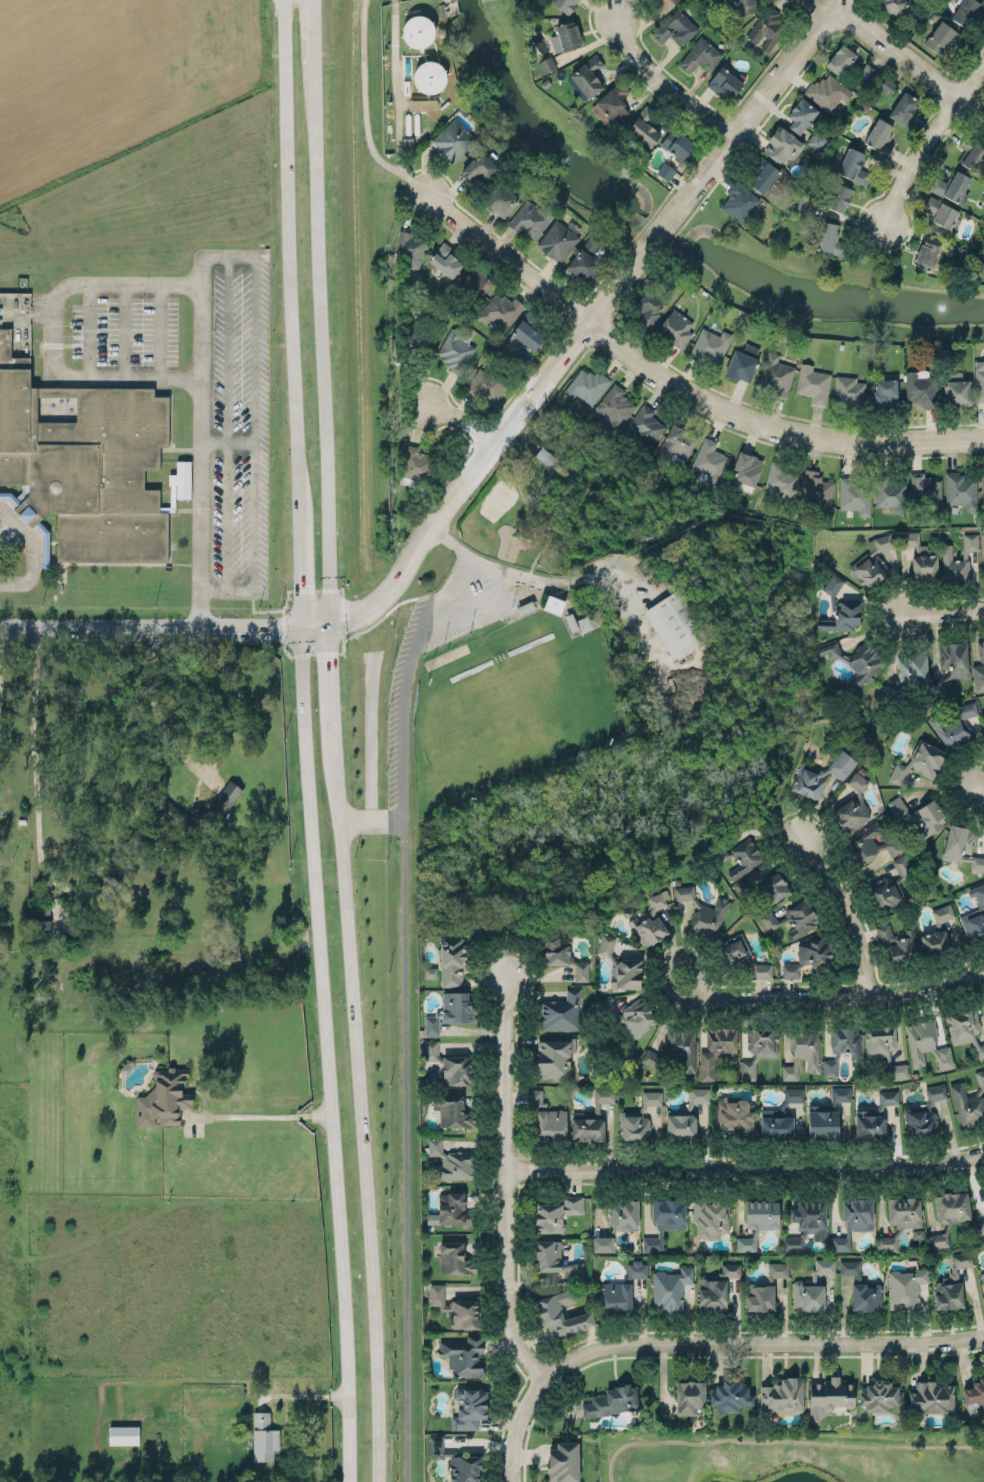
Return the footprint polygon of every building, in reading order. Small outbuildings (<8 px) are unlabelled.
[(578,0),(552,0),(550,3),(568,15),(578,0)] [(677,0),(655,0),(654,1),(665,11),(677,0)] [(757,0),(733,0),(736,15),(759,11),(757,0)] [(876,3),(878,0),(910,0),(906,7),(908,12),(905,16),(901,17),(893,13),(891,12),(886,10),(885,8),(876,3)] [(966,28),(974,16),(980,20),(983,15),(983,6),(975,0),(957,0),(956,2),(959,4),(950,18),(966,28)] [(746,35),(756,43),(763,34),(766,36),(765,38),(766,41),(760,47),(764,50),(768,51),(785,30),(782,28),(781,24),(778,22),(782,18),(778,15),(780,12),(770,4),(746,35)] [(678,7),(653,32),(663,41),(672,32),(669,29),(673,25),(677,30),(672,35),(683,45),(699,28),(678,7)] [(432,16),(403,17),(404,46),(433,45),(432,16)] [(549,36),(554,53),(581,45),(574,20),(555,25),(557,34),(549,36)] [(924,45),(941,55),(948,44),(959,51),(967,38),(938,21),(924,45)] [(710,70),(723,54),(700,36),(678,63),(689,72),(698,61),(710,70)] [(840,76),(857,54),(842,43),(825,65),(840,76)] [(596,53),(570,75),(589,99),(604,87),(599,81),(600,80),(594,73),(605,64),(596,53)] [(556,67),(550,55),(537,61),(543,73),(556,67)] [(414,91),(444,92),(444,62),(415,61),(414,91)] [(856,75),(869,85),(878,72),(866,63),(856,75)] [(706,84),(721,65),(744,84),(732,98),(719,87),(715,91),(706,84)] [(853,91),(829,73),(825,79),(822,77),(818,81),(817,80),(814,83),(812,81),(803,93),(829,113),(841,98),(845,101),(853,91)] [(878,88),(888,96),(897,85),(887,77),(878,88)] [(609,117),(615,124),(629,111),(619,100),(630,91),(619,79),(589,107),(603,122),(609,117)] [(889,114),(905,90),(920,101),(903,125),(889,114)] [(802,97),(823,113),(816,122),(809,123),(800,135),(789,127),(794,120),(788,116),(802,97)] [(408,110),(437,110),(437,100),(408,99),(408,110)] [(651,147),(661,134),(655,130),(656,129),(648,123),(647,123),(642,120),(648,113),(652,116),(656,111),(646,103),(639,112),(639,116),(628,129),(651,147)] [(863,141),(878,116),(894,126),(890,133),(892,135),(887,142),(891,145),(885,154),(863,141)] [(456,117),(432,140),(440,147),(438,149),(441,152),(442,151),(453,163),(477,139),(456,117)] [(660,144),(672,128),(681,135),(683,133),(696,143),(695,145),(696,146),(684,162),(660,144)] [(768,140),(772,135),(776,130),(779,132),(783,128),(788,132),(790,132),(794,135),(794,136),(803,142),(803,147),(793,160),(787,155),(780,164),(765,151),(771,143),(768,140)] [(982,179),(983,176),(983,166),(981,164),(983,160),(983,147),(966,134),(958,144),(965,149),(956,160),(982,179)] [(837,172),(864,184),(869,173),(858,168),(865,153),(848,145),(837,172)] [(459,169),(473,155),(477,158),(482,152),(492,161),(489,163),(490,167),(483,174),(474,166),(466,175),(459,169)] [(757,152),(749,162),(759,170),(749,184),(762,194),(780,172),(757,152)] [(675,171),(664,162),(656,172),(667,181),(675,171)] [(957,170),(971,178),(964,191),(969,194),(962,206),(930,187),(936,176),(949,184),(957,170)] [(736,180),(727,190),(730,193),(723,202),(723,203),(720,207),(747,228),(754,219),(748,215),(760,199),(736,180)] [(503,218),(518,196),(496,182),(482,204),(503,218)] [(825,206),(835,182),(852,189),(842,214),(825,206)] [(930,194),(922,207),(933,213),(930,218),(932,219),(928,228),(946,238),(960,210),(930,194)] [(534,240),(554,214),(551,213),(548,213),(528,198),(509,224),(517,230),(522,224),(529,229),(526,234),(534,240)] [(560,261),(580,237),(556,218),(537,242),(560,261)] [(841,224),(820,221),(815,250),(836,253),(841,224)] [(426,237),(398,231),(393,255),(404,257),(402,265),(419,269),(426,237)] [(605,248),(587,236),(566,269),(587,283),(600,263),(597,260),(605,248)] [(924,240),(941,246),(932,272),(915,265),(917,261),(914,260),(921,243),(923,244),(924,240)] [(428,261),(452,279),(463,263),(448,252),(451,247),(443,241),(428,261)] [(459,285),(474,267),(494,283),(479,301),(459,285)] [(665,305),(646,290),(631,307),(638,313),(635,317),(647,327),(665,305)] [(525,304),(514,296),(511,300),(503,294),(501,296),(496,292),(477,315),(487,322),(490,318),(505,330),(525,304)] [(536,314),(526,308),(508,341),(518,347),(520,342),(535,350),(543,335),(529,327),(536,314)] [(693,322),(672,308),(656,331),(681,349),(693,332),(688,329),(693,322)] [(410,326),(432,330),(427,355),(419,353),(420,348),(407,345),(410,326)] [(460,374),(475,346),(458,337),(461,331),(451,326),(437,352),(443,356),(441,359),(447,362),(446,363),(450,366),(449,368),(460,374)] [(703,326),(689,355),(700,360),(701,356),(718,364),(733,333),(722,328),(719,334),(703,326)] [(5,500),(13,508),(32,529),(34,524),(41,534),(41,569),(51,568),(51,557),(48,529),(40,520),(45,512),(56,513),(57,560),(168,560),(168,511),(159,511),(158,490),(143,488),(142,468),(158,467),(159,445),(167,445),(169,396),(153,395),(153,387),(29,385),(29,356),(10,356),(11,327),(0,327),(0,500),(5,500)] [(741,352),(745,343),(759,348),(755,359),(759,360),(749,383),(739,379),(738,381),(723,375),(734,350),(741,352)] [(777,362),(779,354),(767,351),(759,385),(773,388),(771,394),(787,398),(794,366),(777,362)] [(976,401),(983,400),(983,360),(974,360),(976,401)] [(796,393),(812,395),(811,404),(826,405),(829,373),(811,371),(812,364),(799,363),(796,393)] [(479,367),(466,389),(476,395),(479,391),(495,400),(505,382),(500,379),(502,377),(489,369),(488,372),(479,367)] [(590,405),(610,380),(598,370),(593,376),(582,367),(562,391),(572,399),(576,394),(590,405)] [(905,371),(906,401),(920,401),(921,409),(937,408),(935,377),(927,377),(927,370),(905,371)] [(855,382),(855,377),(834,376),(833,402),(863,403),(864,382),(855,382)] [(871,390),(872,408),(897,407),(896,379),(875,380),(875,390),(871,390)] [(969,380),(943,381),(943,405),(970,404),(969,380)] [(614,382),(625,390),(622,394),(635,405),(613,433),(589,414),(614,382)] [(626,432),(654,445),(664,424),(650,417),(654,409),(640,402),(626,432)] [(673,424),(661,445),(685,459),(694,443),(696,441),(696,439),(695,439),(694,437),(688,434),(687,439),(686,436),(688,430),(682,429),(673,424)] [(717,442),(704,437),(691,467),(699,471),(697,477),(717,486),(729,457),(713,450),(717,442)] [(430,479),(431,453),(418,453),(419,446),(403,445),(401,477),(430,479)] [(541,446),(534,456),(553,469),(559,460),(541,446)] [(733,464),(739,448),(746,449),(751,453),(756,454),(755,456),(762,458),(753,482),(732,475),(735,465),(733,464)] [(771,460),(787,463),(785,469),(800,473),(794,499),(773,494),(774,489),(764,487),(771,460)] [(821,471),(806,469),(801,499),(814,501),(813,509),(829,512),(833,482),(819,480),(821,471)] [(944,471),(958,471),(958,474),(962,474),(962,476),(976,475),(976,509),(966,510),(965,503),(945,504),(944,471)] [(910,472),(924,472),(924,476),(930,476),(930,479),(941,479),(941,503),(921,503),(921,499),(910,499),(910,472)] [(894,507),(894,513),(900,513),(901,500),(905,500),(905,482),(890,482),(890,474),(876,474),(875,506),(894,507)] [(858,510),(858,516),(870,516),(870,500),(861,500),(862,476),(839,476),(839,510),(858,510)] [(894,546),(891,533),(866,539),(870,556),(852,560),(858,585),(887,578),(880,550),(894,546)] [(899,533),(899,546),(915,546),(915,553),(927,553),(926,545),(918,545),(917,533),(899,533)] [(962,534),(963,550),(978,549),(978,534),(962,534)] [(969,559),(952,560),(951,544),(941,545),(943,581),(969,580),(969,559)] [(911,555),(911,577),(920,576),(920,578),(930,578),(930,575),(938,575),(938,558),(937,558),(937,554),(925,555),(923,553),(919,553),(918,555),(911,555)] [(821,589),(833,597),(844,580),(832,573),(821,589)] [(643,610),(673,661),(709,640),(679,589),(643,610)] [(564,600),(547,595),(543,609),(559,615),(564,600)] [(834,619),(816,619),(815,629),(859,630),(859,602),(835,601),(834,619)] [(565,614),(570,635),(578,633),(573,612),(565,614)] [(581,632),(600,625),(596,612),(577,619),(581,632)] [(865,639),(870,644),(871,643),(875,649),(880,655),(879,656),(885,661),(856,691),(847,683),(856,673),(847,664),(847,663),(837,657),(828,660),(825,654),(820,656),(817,648),(836,641),(840,653),(849,658),(855,652),(854,648),(857,646),(858,644),(861,644),(865,639)] [(976,641),(979,665),(971,665),(974,691),(983,690),(983,640),(976,641)] [(950,668),(950,679),(968,678),(967,643),(939,643),(940,668),(950,668)] [(926,655),(896,656),(897,685),(927,684),(926,655)] [(948,696),(947,676),(932,677),(933,697),(948,696)] [(877,701),(894,707),(900,690),(882,684),(877,701)] [(955,706),(957,715),(942,719),(940,712),(932,714),(941,749),(972,741),(967,717),(978,714),(974,701),(955,706)] [(933,778),(945,752),(919,740),(910,758),(904,764),(895,761),(888,779),(901,785),(908,768),(911,766),(912,768),(913,769),(933,778)] [(790,785),(795,772),(799,774),(803,764),(814,769),(816,766),(821,769),(827,766),(841,749),(849,754),(857,761),(842,779),(830,770),(822,775),(825,776),(824,785),(819,797),(803,791),(790,785)] [(831,808),(848,832),(869,819),(870,815),(867,811),(867,809),(861,799),(860,791),(868,781),(855,771),(846,782),(855,789),(855,795),(831,808)] [(243,787),(214,823),(207,824),(208,830),(200,830),(192,833),(191,827),(182,828),(142,798),(151,786),(187,812),(190,811),(189,806),(195,804),(202,804),(203,809),(206,809),(229,776),(236,780),(243,787)] [(933,799),(909,812),(899,795),(887,802),(897,820),(907,815),(911,822),(918,818),(923,828),(916,831),(920,839),(947,824),(933,799)] [(972,854),(983,855),(983,870),(970,868),(971,859),(960,858),(959,859),(949,857),(949,858),(941,856),(942,850),(949,821),(959,821),(963,823),(963,822),(968,825),(967,827),(974,829),(973,832),(975,833),(973,839),(971,839),(971,840),(972,843),(971,852),(963,850),(962,852),(961,852),(960,854),(971,855),(972,854)] [(854,867),(886,849),(890,857),(905,849),(897,836),(877,847),(871,837),(882,831),(877,822),(840,842),(854,867)] [(764,861),(749,837),(726,851),(721,842),(710,848),(718,863),(733,854),(740,864),(727,872),(732,881),(764,861)] [(866,885),(880,912),(906,898),(896,880),(914,871),(905,854),(892,861),(900,876),(890,882),(886,875),(866,885)] [(790,893),(779,872),(750,886),(746,877),(735,883),(742,899),(762,889),(769,904),(790,893)] [(969,897),(975,895),(980,908),(959,915),(970,944),(983,939),(983,913),(981,905),(983,904),(983,883),(966,889),(969,897)] [(687,925),(696,906),(691,899),(675,900),(673,886),(693,884),(695,897),(699,902),(713,908),(718,896),(723,897),(726,898),(726,899),(732,902),(730,909),(726,908),(714,935),(687,925)] [(627,920),(630,916),(635,915),(638,920),(647,913),(651,905),(647,897),(666,888),(669,896),(664,898),(667,903),(655,908),(652,916),(656,913),(667,929),(643,945),(627,920)] [(783,911),(786,916),(777,921),(771,910),(759,917),(769,934),(784,925),(792,939),(819,923),(805,898),(783,911)] [(930,910),(935,925),(955,917),(949,903),(930,910)] [(912,928),(902,930),(904,937),(893,939),(890,923),(875,926),(880,947),(888,946),(892,964),(918,960),(912,928)] [(949,949),(944,929),(919,936),(925,956),(949,949)] [(613,964),(608,955),(596,951),(602,932),(615,935),(611,951),(616,959),(616,963),(613,964)] [(542,934),(544,963),(568,961),(574,965),(574,979),(588,979),(587,961),(576,961),(572,959),(571,956),(568,952),(568,945),(570,942),(570,937),(568,934),(558,935),(558,934),(542,934)] [(442,984),(460,984),(460,978),(461,978),(461,965),(465,965),(465,957),(466,956),(466,952),(465,948),(464,948),(464,941),(461,941),(461,937),(440,938),(441,947),(437,947),(438,957),(439,958),(439,965),(441,965),(442,984)] [(771,978),(771,963),(748,964),(747,937),(720,938),(721,969),(748,968),(748,978),(771,978)] [(830,966),(829,939),(797,940),(798,963),(781,964),(782,979),(800,978),(799,964),(810,964),(810,967),(830,966)] [(610,985),(616,986),(616,984),(639,986),(639,962),(634,963),(638,959),(639,956),(617,957),(616,959),(616,963),(613,964),(612,965),(610,966),(610,985)] [(436,967),(424,967),(423,978),(436,978),(436,967)] [(440,988),(459,987),(469,988),(468,996),(473,997),(472,1016),(461,1015),(444,1016),(444,1011),(436,1011),(437,1032),(425,1033),(424,1013),(435,1013),(434,1009),(441,1009),(440,988)] [(537,998),(565,998),(565,989),(580,989),(580,1001),(577,1001),(577,1018),(580,1019),(580,1026),(578,1028),(541,1028),(541,1023),(537,1023),(537,998)] [(614,1018),(619,1019),(625,1027),(633,1038),(657,1021),(650,1010),(650,1008),(642,997),(630,1004),(619,1012),(620,1014),(615,1012),(611,997),(594,1002),(600,1021),(610,1019),(612,1018),(614,1018)] [(952,1044),(971,1039),(975,1047),(979,1059),(983,1057),(983,1044),(978,1046),(974,1033),(977,1032),(980,1026),(975,1008),(970,1009),(969,1006),(958,1008),(959,1011),(949,1013),(949,1015),(945,1016),(952,1044)] [(911,1067),(924,1065),(923,1050),(937,1048),(934,1019),(906,1023),(911,1067)] [(863,1027),(879,1025),(879,1024),(884,1023),(890,1024),(890,1027),(895,1027),(896,1046),(892,1050),(889,1050),(890,1065),(905,1064),(907,1076),(889,1078),(886,1054),(866,1056),(863,1027)] [(747,1027),(746,1046),(748,1048),(750,1051),(754,1051),(754,1054),(751,1059),(741,1059),(741,1079),(755,1079),(755,1061),(757,1056),(777,1056),(777,1027),(773,1027),(773,1026),(767,1026),(767,1025),(751,1024),(751,1027),(747,1027)] [(789,1028),(797,1028),(797,1026),(811,1027),(811,1030),(818,1030),(817,1071),(807,1071),(807,1057),(797,1057),(797,1080),(782,1080),(782,1065),(792,1065),(794,1058),(793,1051),(789,1049),(789,1028)] [(706,1030),(708,1030),(708,1029),(713,1029),(713,1028),(736,1028),(736,1059),(715,1059),(715,1080),(699,1080),(699,1050),(706,1050),(706,1030)] [(695,1030),(666,1030),(666,1053),(643,1052),(643,1065),(658,1065),(659,1058),(683,1059),(683,1072),(694,1072),(695,1030)] [(540,1077),(569,1077),(569,1051),(575,1051),(575,1035),(567,1035),(567,1037),(542,1037),(534,1037),(534,1050),(538,1050),(538,1055),(534,1055),(534,1058),(531,1058),(531,1063),(535,1063),(535,1072),(540,1072),(540,1077)] [(437,1040),(423,1040),(424,1060),(438,1060),(437,1040)] [(934,1049),(939,1070),(954,1066),(948,1045),(934,1049)] [(442,1084),(471,1084),(472,1056),(443,1056),(442,1084)] [(136,1126),(154,1126),(154,1117),(159,1117),(159,1124),(179,1124),(179,1108),(192,1108),(192,1093),(182,1093),(182,1079),(188,1079),(188,1068),(152,1068),(152,1095),(136,1096),(136,1126)] [(983,1121),(983,1097),(982,1097),(980,1090),(983,1089),(983,1069),(974,1071),(979,1092),(965,1095),(962,1081),(949,1084),(960,1127),(983,1121)] [(946,1098),(944,1084),(924,1087),(927,1105),(904,1109),(909,1137),(938,1132),(935,1110),(931,1111),(930,1100),(946,1098)] [(570,1110),(593,1111),(593,1087),(615,1088),(614,1102),(598,1102),(598,1112),(600,1112),(600,1116),(604,1120),(603,1140),(576,1140),(576,1137),(570,1137),(570,1110)] [(850,1087),(831,1088),(831,1101),(851,1101),(850,1087)] [(709,1088),(688,1088),(688,1109),(666,1109),(666,1139),(695,1139),(695,1102),(709,1102),(709,1088)] [(803,1088),(783,1088),(783,1101),(803,1101),(803,1088)] [(526,1106),(543,1106),(543,1089),(526,1089),(526,1106)] [(856,1109),(865,1109),(865,1113),(875,1113),(879,1103),(878,1092),(897,1090),(898,1103),(883,1104),(880,1113),(884,1117),(885,1137),(855,1138),(855,1113),(856,1113),(856,1109)] [(649,1140),(619,1140),(619,1111),(638,1111),(642,1103),(642,1091),(661,1091),(661,1104),(646,1105),(642,1113),(642,1116),(646,1116),(649,1119),(649,1140)] [(431,1095),(439,1095),(439,1093),(462,1093),(462,1111),(475,1111),(475,1125),(438,1125),(438,1108),(431,1108),(431,1095)] [(753,1111),(747,1111),(747,1097),(716,1098),(717,1129),(738,1129),(738,1138),(753,1137),(753,1111)] [(837,1137),(837,1104),(807,1104),(808,1138),(837,1137)] [(536,1135),(565,1136),(566,1110),(537,1109),(536,1135)] [(760,1139),(793,1139),(793,1116),(786,1116),(786,1109),(760,1109),(760,1139)] [(427,1138),(428,1155),(441,1155),(441,1138),(427,1138)] [(473,1151),(442,1151),(442,1164),(434,1164),(433,1178),(473,1179),(473,1151)] [(933,1194),(936,1217),(948,1220),(948,1215),(958,1214),(960,1218),(968,1215),(963,1202),(964,1192),(942,1188),(939,1191),(936,1191),(933,1194)] [(436,1194),(436,1211),(424,1211),(425,1224),(440,1224),(440,1220),(463,1220),(463,1224),(469,1224),(469,1216),(463,1216),(462,1190),(445,1190),(444,1193),(439,1194),(436,1194)] [(841,1199),(841,1217),(844,1222),(844,1236),(829,1236),(829,1249),(850,1250),(850,1229),(857,1229),(857,1234),(864,1234),(864,1228),(873,1229),(874,1204),(871,1205),(872,1197),(866,1196),(862,1193),(848,1193),(848,1199),(841,1199)] [(886,1195),(888,1219),(919,1217),(918,1197),(914,1197),(914,1194),(909,1193),(904,1194),(902,1196),(896,1197),(896,1194),(886,1195)] [(648,1194),(648,1223),(685,1222),(684,1198),(677,1198),(673,1194),(648,1194)] [(692,1200),(692,1220),(697,1220),(697,1236),(701,1240),(719,1239),(719,1232),(728,1232),(726,1205),(724,1201),(716,1201),(716,1195),(709,1195),(709,1200),(692,1200)] [(745,1196),(770,1197),(770,1201),(778,1201),(777,1227),(768,1227),(768,1231),(753,1230),(753,1225),(744,1225),(745,1196)] [(583,1199),(535,1199),(535,1232),(562,1232),(562,1213),(582,1214),(583,1199)] [(637,1200),(609,1201),(610,1230),(639,1229),(637,1200)] [(790,1221),(798,1221),(798,1230),(803,1230),(803,1233),(813,1233),(814,1240),(826,1240),(825,1201),(797,1201),(797,1209),(790,1209),(790,1221)] [(944,1222),(949,1223),(946,1233),(947,1244),(927,1246),(926,1233),(941,1232),(944,1222)] [(874,1235),(875,1250),(899,1249),(899,1236),(904,1228),(899,1225),(892,1234),(874,1235)] [(910,1229),(911,1238),(922,1238),(922,1229),(910,1229)] [(735,1237),(753,1236),(753,1251),(735,1252),(735,1237)] [(783,1252),(803,1251),(803,1236),(783,1237),(783,1252)] [(438,1237),(463,1237),(463,1257),(471,1257),(471,1266),(476,1266),(476,1274),(438,1274),(438,1237)] [(613,1252),(613,1237),(592,1237),(592,1252),(613,1252)] [(643,1252),(663,1251),(662,1237),(642,1237),(643,1252)] [(560,1270),(560,1249),(561,1249),(561,1240),(535,1241),(535,1246),(534,1246),(534,1254),(535,1254),(535,1259),(537,1259),(537,1265),(538,1265),(538,1270),(560,1270)] [(962,1307),(959,1267),(973,1266),(971,1252),(949,1254),(952,1278),(933,1280),(935,1310),(962,1307)] [(623,1281),(626,1277),(627,1263),(632,1263),(633,1260),(641,1259),(641,1263),(647,1263),(647,1276),(631,1277),(628,1281),(623,1281)] [(823,1311),(823,1285),(814,1285),(814,1273),(834,1273),(834,1259),(814,1259),(814,1268),(811,1268),(811,1280),(792,1280),(792,1311),(823,1311)] [(839,1260),(859,1260),(860,1272),(861,1282),(865,1282),(865,1286),(872,1286),(873,1283),(874,1282),(876,1282),(878,1282),(879,1283),(881,1285),(881,1287),(881,1309),(851,1308),(851,1282),(856,1282),(855,1274),(839,1274),(839,1260)] [(570,1283),(567,1264),(582,1262),(585,1281),(570,1283)] [(740,1277),(740,1262),(719,1263),(720,1278),(740,1277)] [(767,1277),(788,1277),(788,1263),(768,1262),(767,1277)] [(651,1273),(651,1309),(682,1309),(682,1282),(692,1282),(692,1266),(678,1266),(678,1273),(666,1273),(661,1271),(654,1271),(651,1273)] [(888,1308),(918,1308),(918,1282),(927,1282),(927,1270),(888,1271),(888,1308)] [(698,1310),(725,1310),(726,1280),(699,1279),(698,1310)] [(601,1283),(619,1283),(620,1281),(623,1281),(628,1281),(631,1281),(631,1307),(621,1307),(618,1309),(610,1308),(608,1307),(601,1307),(601,1283)] [(452,1309),(439,1309),(439,1304),(429,1304),(429,1283),(443,1283),(443,1304),(449,1304),(451,1304),(452,1309)] [(745,1310),(773,1311),(774,1285),(746,1284),(745,1310)] [(547,1325),(541,1327),(539,1319),(538,1320),(535,1310),(538,1309),(535,1299),(571,1289),(575,1301),(560,1305),(564,1318),(590,1310),(594,1324),(550,1337),(547,1325)] [(451,1298),(451,1304),(452,1309),(452,1318),(454,1318),(453,1322),(450,1322),(450,1325),(451,1327),(462,1328),(463,1326),(476,1326),(477,1298),(451,1298)] [(436,1336),(436,1354),(447,1354),(446,1373),(488,1374),(489,1338),(482,1338),(482,1333),(465,1332),(465,1337),(436,1336)] [(719,1368),(719,1382),(713,1382),(713,1389),(708,1389),(708,1404),(714,1402),(714,1408),(735,1408),(735,1402),(740,1402),(740,1399),(751,1399),(751,1395),(747,1395),(747,1386),(742,1386),(742,1376),(736,1376),(736,1368),(719,1368)] [(809,1380),(809,1423),(817,1423),(820,1421),(819,1418),(828,1408),(831,1408),(833,1406),(833,1403),(844,1403),(846,1405),(851,1405),(854,1402),(854,1380),(846,1380),(846,1376),(839,1376),(839,1373),(834,1372),(829,1373),(829,1377),(823,1377),(823,1380),(809,1380)] [(874,1375),(874,1379),(870,1380),(870,1383),(866,1383),(866,1388),(859,1388),(859,1404),(864,1404),(867,1409),(887,1410),(891,1406),(899,1403),(898,1384),(891,1385),(891,1378),(882,1378),(881,1375),(874,1375)] [(971,1377),(972,1387),(961,1389),(964,1404),(982,1401),(983,1410),(983,1375),(971,1377)] [(802,1378),(780,1378),(780,1384),(759,1385),(759,1412),(802,1411),(802,1378)] [(915,1380),(917,1380),(918,1379),(926,1379),(926,1378),(935,1378),(935,1382),(937,1382),(940,1384),(942,1384),(942,1382),(953,1382),(953,1408),(946,1408),(946,1410),(922,1410),(922,1408),(915,1408),(915,1407),(909,1407),(908,1390),(915,1390),(915,1380)] [(676,1415),(694,1414),(694,1406),(704,1406),(704,1381),(675,1382),(676,1415)] [(583,1417),(638,1411),(636,1386),(628,1387),(628,1385),(604,1388),(605,1394),(590,1396),(591,1402),(581,1403),(583,1417)] [(461,1386),(455,1386),(455,1396),(463,1396),(462,1405),(456,1405),(455,1415),(449,1414),(449,1424),(451,1430),(480,1431),(481,1416),(488,1416),(489,1388),(479,1388),(479,1386),(465,1386),(461,1386)] [(268,1412),(252,1412),(252,1427),(253,1461),(273,1460),(273,1450),(279,1449),(279,1429),(268,1429),(268,1412)] [(138,1425),(109,1426),(109,1444),(138,1444),(138,1425)] [(428,1433),(443,1434),(443,1449),(457,1449),(457,1453),(473,1453),(473,1452),(481,1452),(481,1466),(478,1466),(478,1479),(470,1479),(470,1481),(450,1481),(450,1454),(428,1453),(428,1433)] [(555,1438),(555,1445),(545,1445),(546,1481),(578,1481),(577,1438),(555,1438)]
